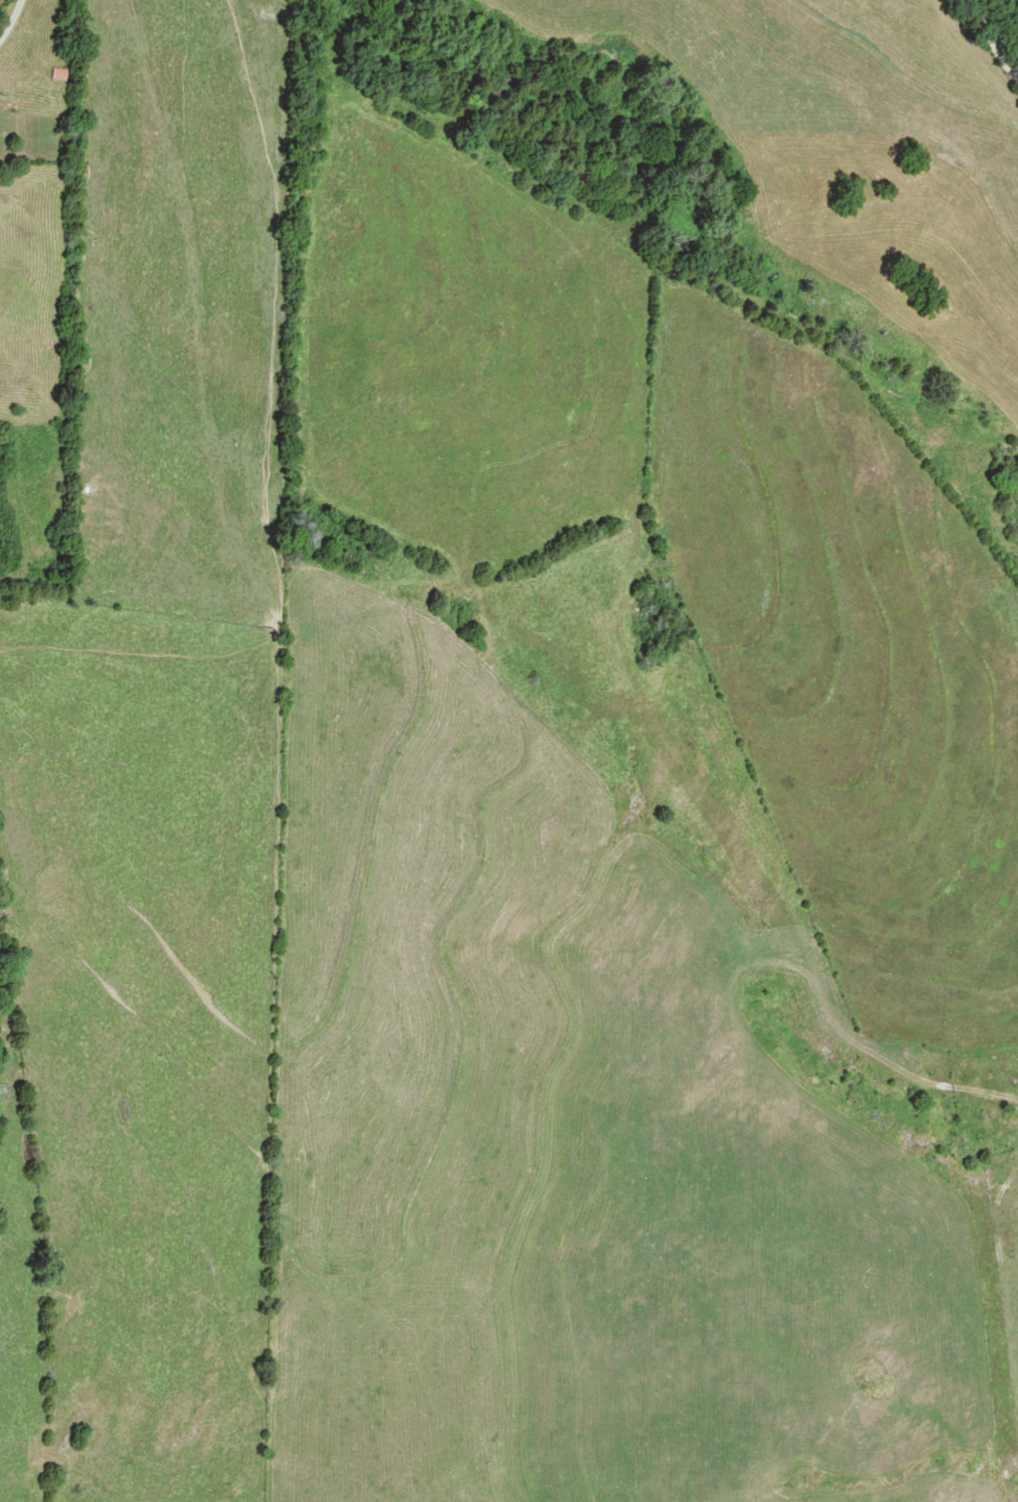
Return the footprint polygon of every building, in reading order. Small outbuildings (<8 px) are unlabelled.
[(64,81),(65,70),(51,69),(50,80),(64,81)]
